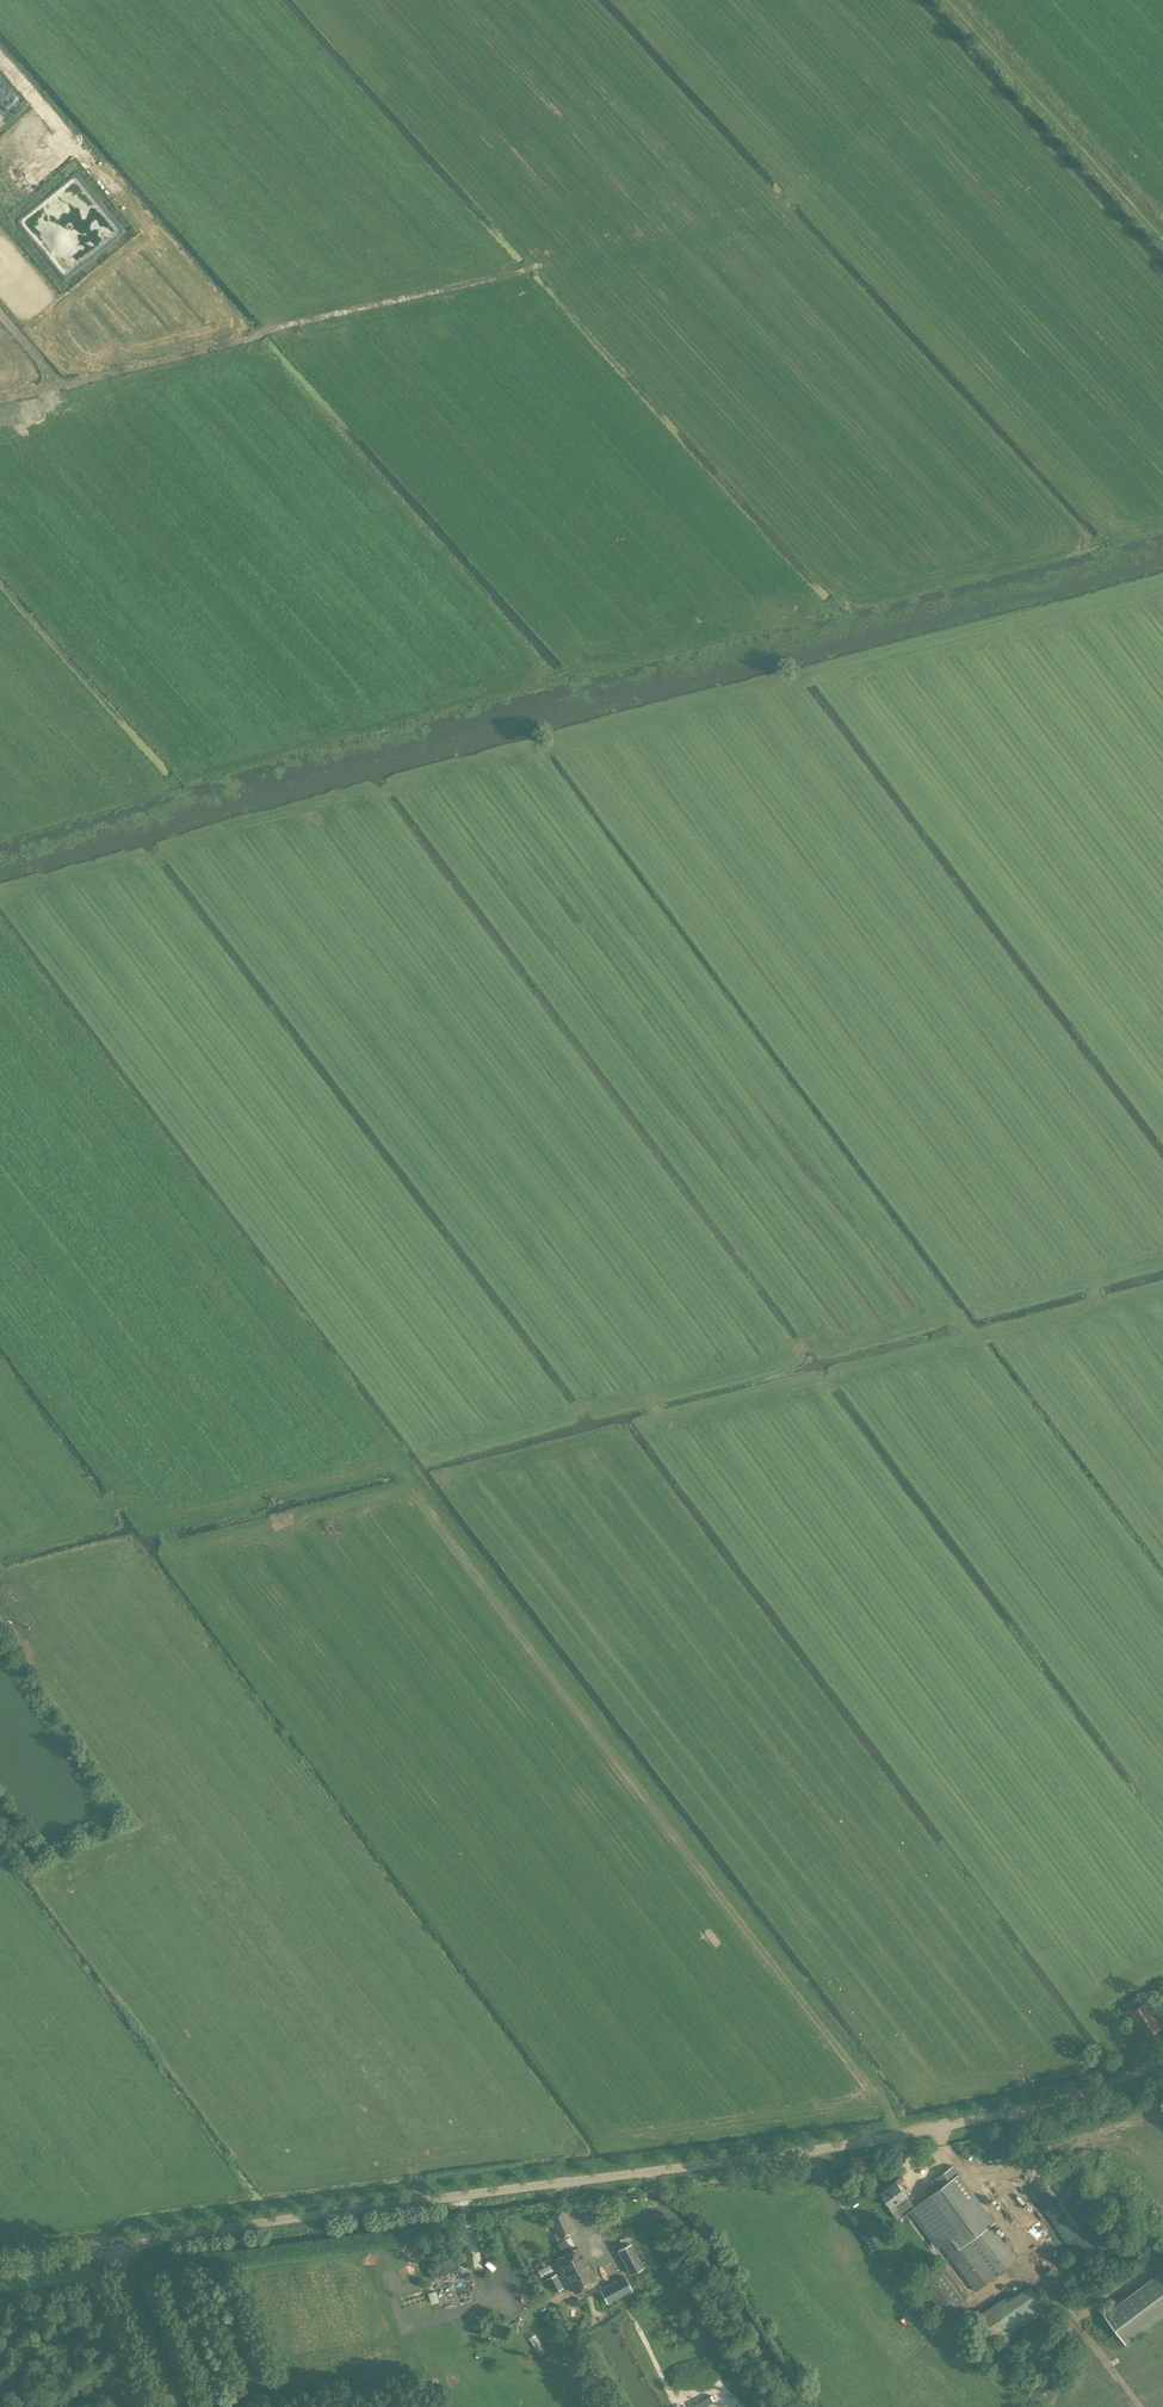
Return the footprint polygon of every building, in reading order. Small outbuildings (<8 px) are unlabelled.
[(6,65),(10,71),(11,70),(12,68),(0,52),(0,64),(6,65)] [(1142,1995),(1127,2005),(1148,2037),(1162,2027),(1147,2003),(1142,1995)] [(897,2182),(882,2193),(892,2206),(896,2203),(906,2217),(912,2212),(939,2249),(943,2246),(977,2291),(1019,2259),(985,2214),(989,2211),(964,2177),(963,2178),(955,2168),(937,2181),(943,2189),(916,2208),(907,2195),(897,2182)] [(1088,2248),(1036,2179),(1024,2188),(1075,2257),(1088,2248)] [(1098,2251),(1112,2241),(1069,2183),(1055,2193),(1098,2251)] [(565,2208),(550,2214),(558,2232),(554,2234),(558,2243),(564,2254),(554,2259),(559,2268),(561,2266),(575,2292),(596,2280),(578,2246),(571,2250),(565,2239),(564,2240),(562,2235),(574,2230),(565,2208)] [(626,2237),(620,2240),(622,2244),(635,2238),(630,2229),(624,2232),(626,2237)] [(631,2243),(617,2251),(630,2275),(644,2267),(631,2243)] [(940,2258),(916,2276),(945,2315),(969,2297),(940,2258)] [(1056,2289),(1067,2285),(1060,2266),(1050,2270),(1056,2289)] [(556,2273),(546,2279),(553,2292),(563,2287),(556,2273)] [(1162,2318),(1162,2273),(1106,2310),(1127,2341),(1162,2318)] [(624,2276),(601,2288),(607,2301),(631,2288),(624,2276)] [(978,2309),(970,2315),(993,2348),(1048,2308),(1031,2284),(1007,2301),(1004,2297),(981,2313),(978,2309)]
